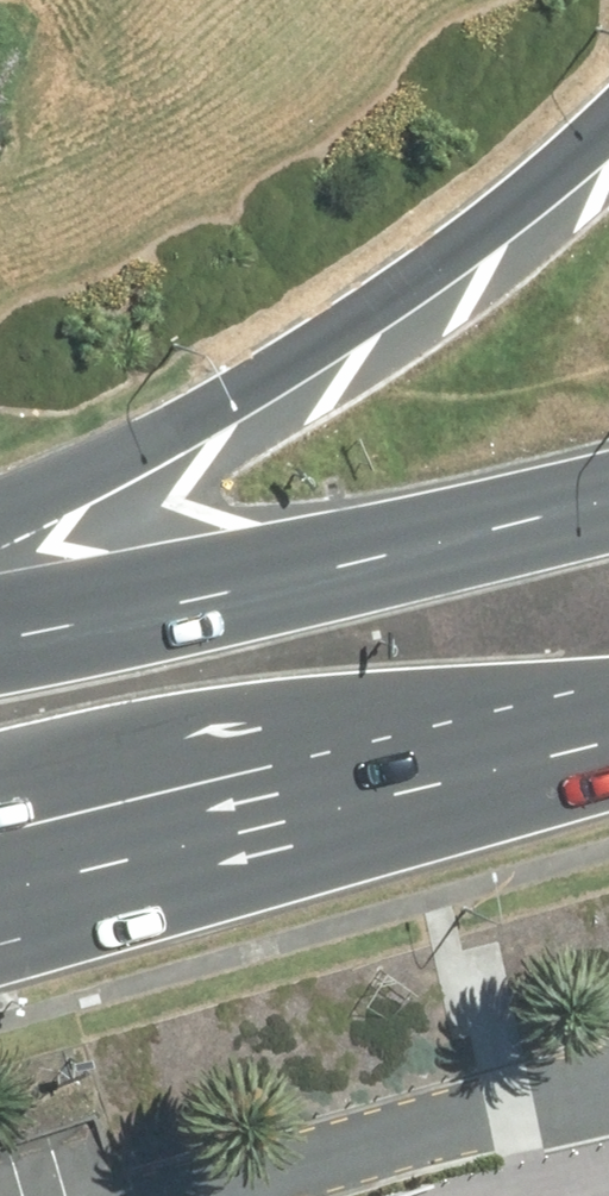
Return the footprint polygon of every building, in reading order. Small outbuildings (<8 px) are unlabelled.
[(554,1195),(608,1195),(608,1184),(554,1195)]
